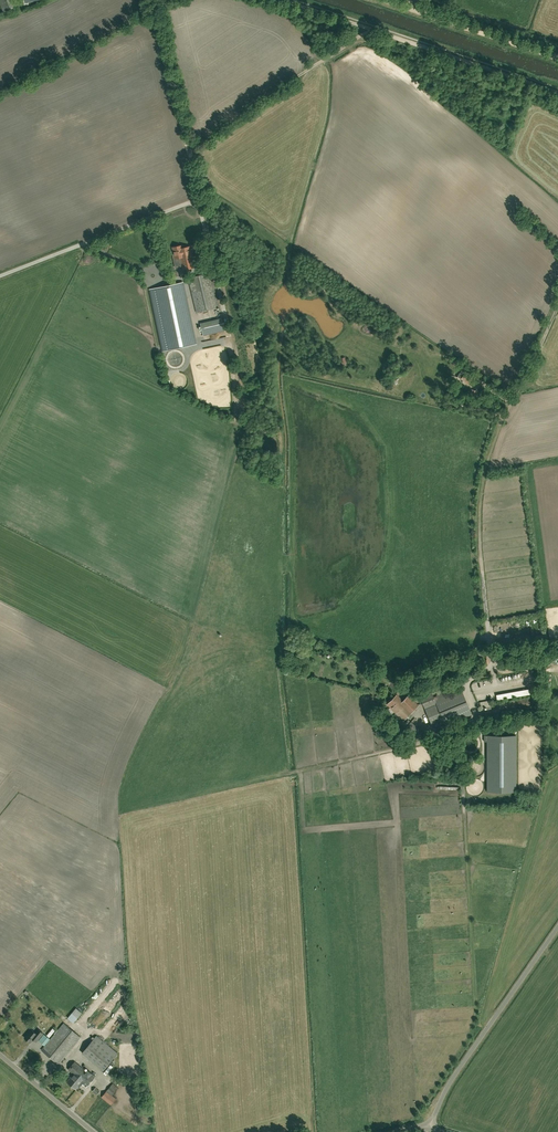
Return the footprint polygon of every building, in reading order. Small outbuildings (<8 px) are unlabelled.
[(182,270),(195,267),(191,246),(182,248),(181,245),(172,247),(175,258),(180,257),(182,270)] [(177,261),(170,263),(172,275),(180,274),(177,261)] [(218,307),(210,273),(188,278),(196,312),(218,307)] [(192,345),(180,284),(150,290),(161,344),(169,343),(170,349),(192,345)] [(224,330),(221,321),(200,326),(203,336),(224,330)] [(465,373),(461,380),(468,384),(472,378),(470,376),(472,374),(469,373),(468,374),(467,374),(465,373)] [(335,658),(343,660),(345,653),(337,651),(335,658)] [(392,677),(396,682),(400,678),(396,673),(392,677)] [(435,700),(434,696),(432,693),(420,698),(432,728),(444,724),(445,726),(471,716),(461,690),(435,700)] [(397,695),(387,704),(403,721),(418,706),(408,696),(403,701),(397,695)] [(410,722),(404,728),(416,741),(423,735),(410,722)] [(487,741),(487,791),(516,791),(516,736),(487,736),(484,736),(484,741),(487,741)] [(77,1008),(69,1019),(75,1023),(83,1013),(77,1008)] [(64,1023),(50,1039),(45,1034),(39,1041),(45,1045),(41,1050),(59,1064),(81,1037),(64,1023)] [(54,1028),(48,1036),(51,1038),(57,1030),(54,1028)] [(31,1029),(24,1038),(27,1039),(27,1041),(28,1042),(29,1042),(30,1042),(33,1039),(36,1041),(43,1033),(38,1029),(35,1032),(31,1029)] [(96,1035),(82,1052),(104,1070),(118,1053),(96,1035)] [(73,1087),(77,1083),(75,1081),(77,1079),(79,1080),(82,1077),(86,1080),(91,1073),(87,1070),(86,1071),(75,1062),(68,1069),(73,1073),(67,1081),(70,1084),(69,1084),(73,1087)] [(77,1083),(73,1087),(76,1089),(79,1086),(79,1087),(82,1083),(83,1084),(84,1083),(88,1086),(95,1076),(91,1073),(86,1080),(82,1077),(79,1080),(77,1079),(75,1081),(77,1083)] [(119,1076),(115,1080),(121,1085),(124,1081),(119,1076)] [(113,1084),(102,1097),(111,1105),(116,1098),(112,1095),(118,1088),(113,1084)] [(96,1087),(92,1091),(97,1095),(100,1091),(96,1087)]
